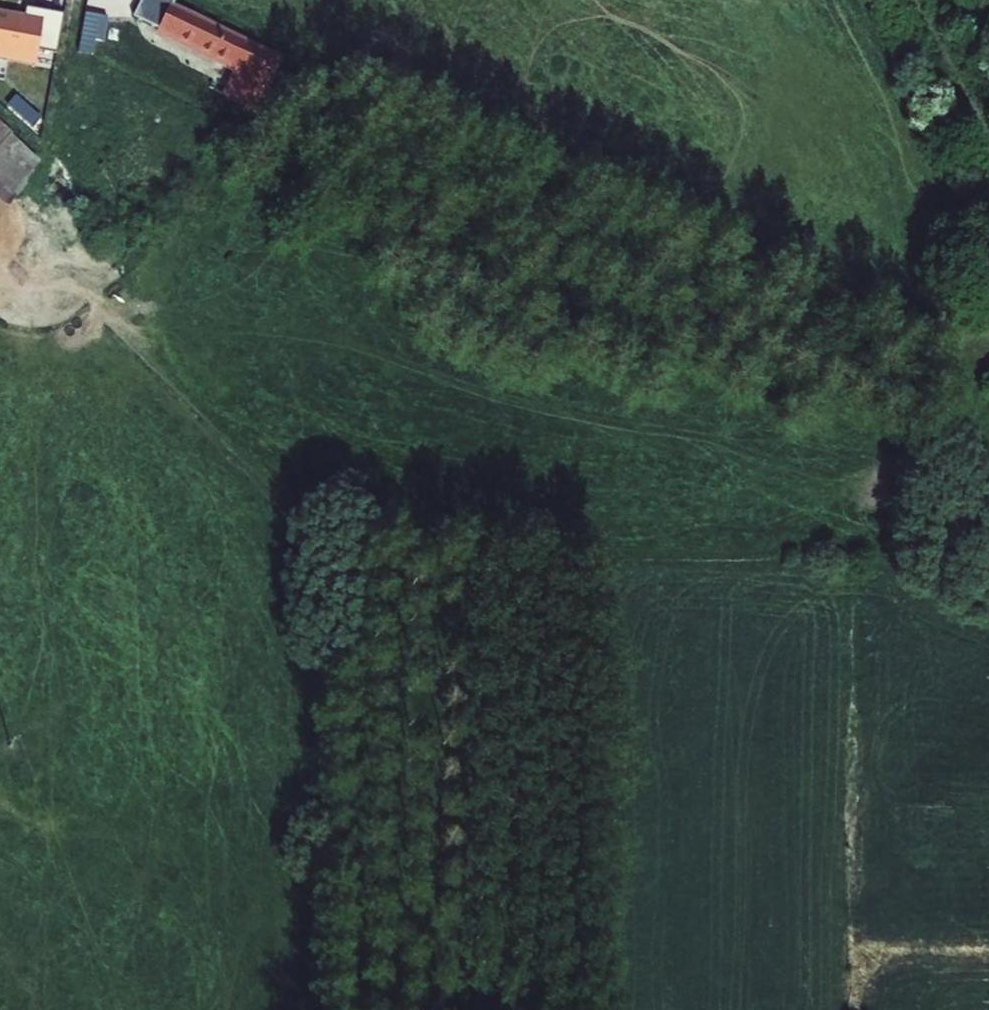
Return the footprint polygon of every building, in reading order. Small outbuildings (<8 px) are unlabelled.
[(126,20),(234,74),(247,48),(173,12),(175,8),(157,0),(154,0),(152,5),(141,0),(137,0),(126,20)] [(47,163),(0,116),(0,192),(9,201),(47,163)]
